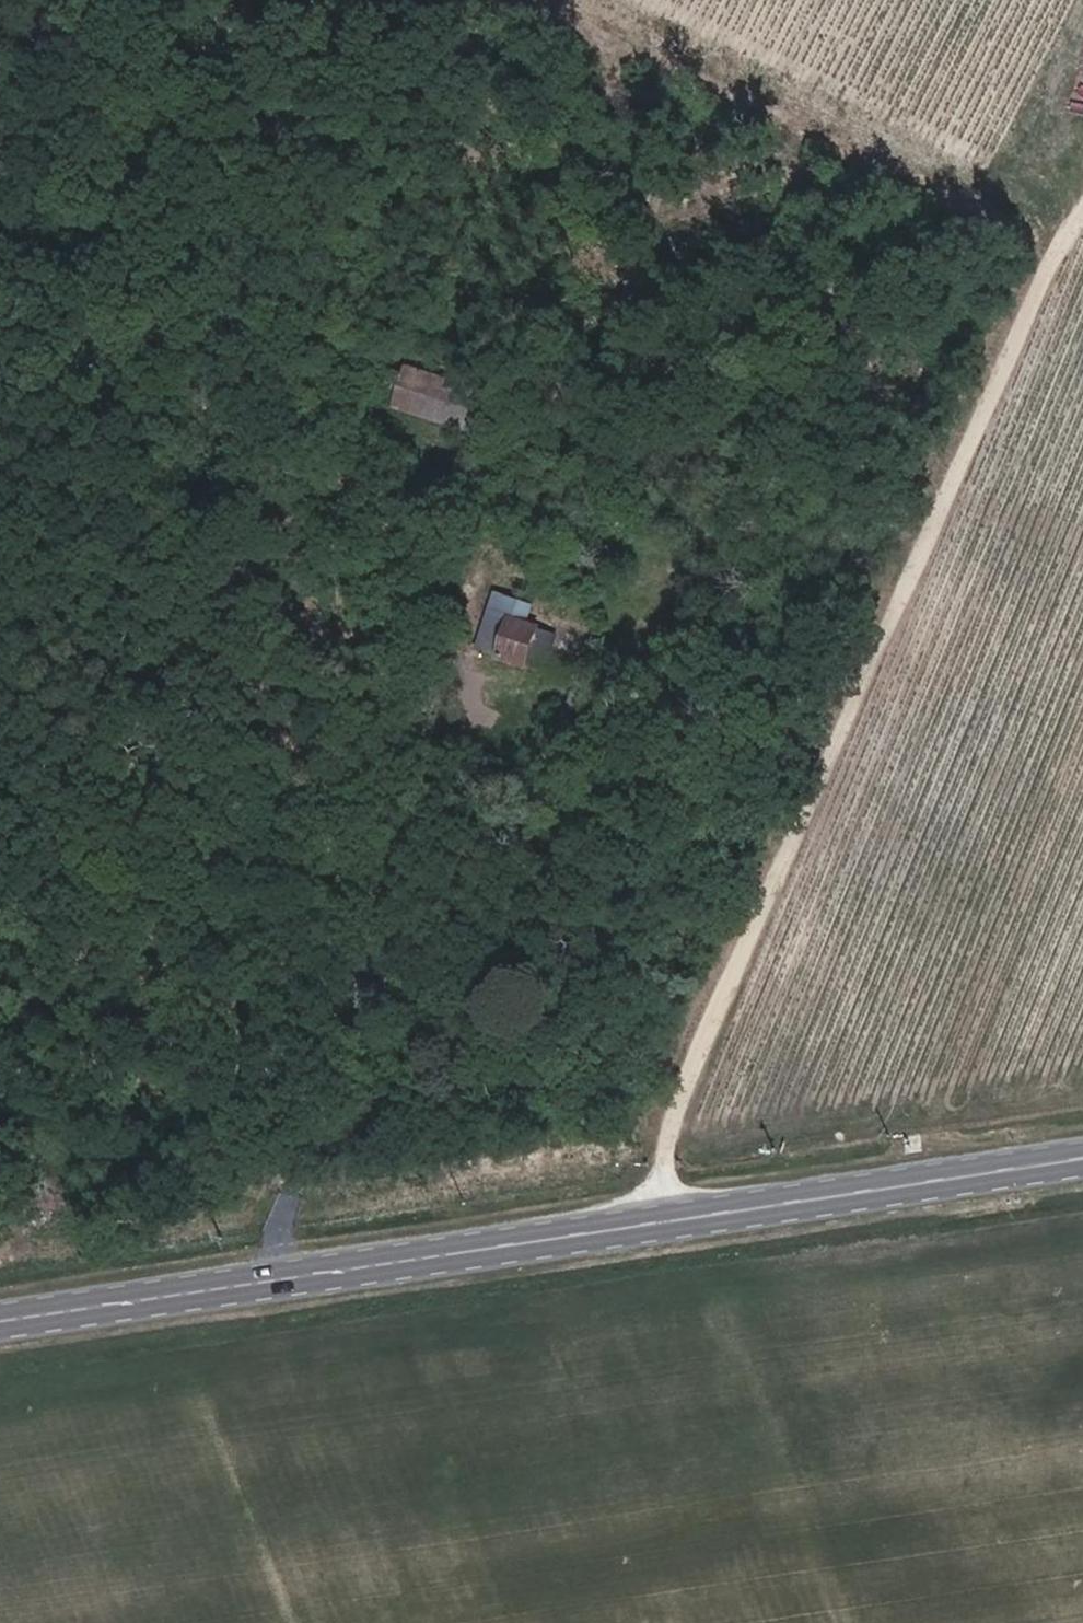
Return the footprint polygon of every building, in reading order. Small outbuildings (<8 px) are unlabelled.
[(528,370),(523,369),(525,357),(512,353),(510,365),(462,352),(420,340),(409,380),(516,411),(528,370)] [(653,484),(640,480),(638,489),(651,493),(653,484)] [(519,623),(511,647),(564,664),(578,626),(545,616),(540,629),(519,623)]
